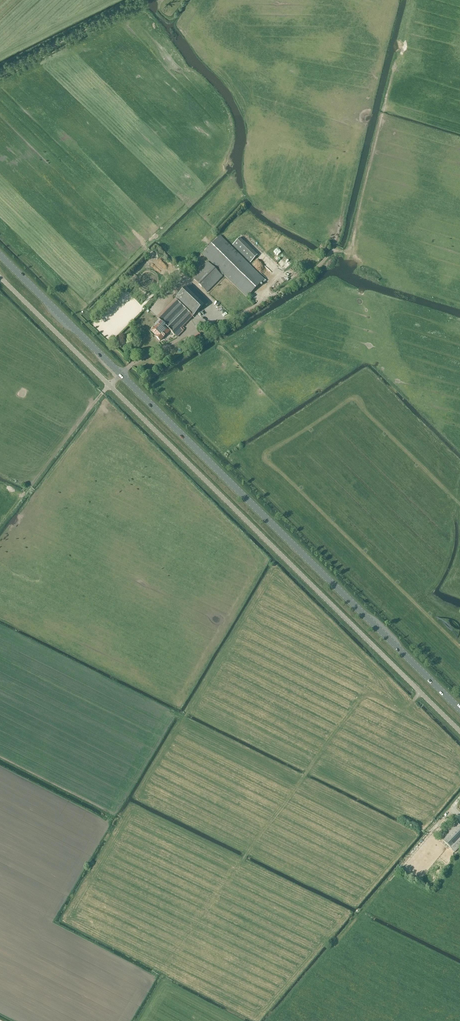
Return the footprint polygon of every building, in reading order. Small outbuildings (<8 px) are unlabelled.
[(219,272),(222,275),(223,275),(246,298),(264,279),(220,236),(202,254),(219,271),(219,272)] [(257,255),(239,238),(232,245),(250,263),(257,255)] [(154,261),(157,264),(156,266),(159,269),(163,265),(157,258),(154,261)] [(222,275),(219,272),(218,272),(207,262),(192,277),(207,292),(222,276),(222,275)] [(157,317),(161,322),(170,331),(174,335),(203,307),(185,289),(157,317)] [(170,331),(161,322),(152,331),(157,336),(156,337),(160,341),(170,331)] [(202,339),(198,333),(189,340),(193,345),(202,339)] [(459,847),(459,827),(455,821),(439,837),(454,852),(459,847)] [(422,848),(417,854),(438,870),(442,864),(422,848)] [(440,852),(435,856),(441,863),(446,858),(440,852)]
